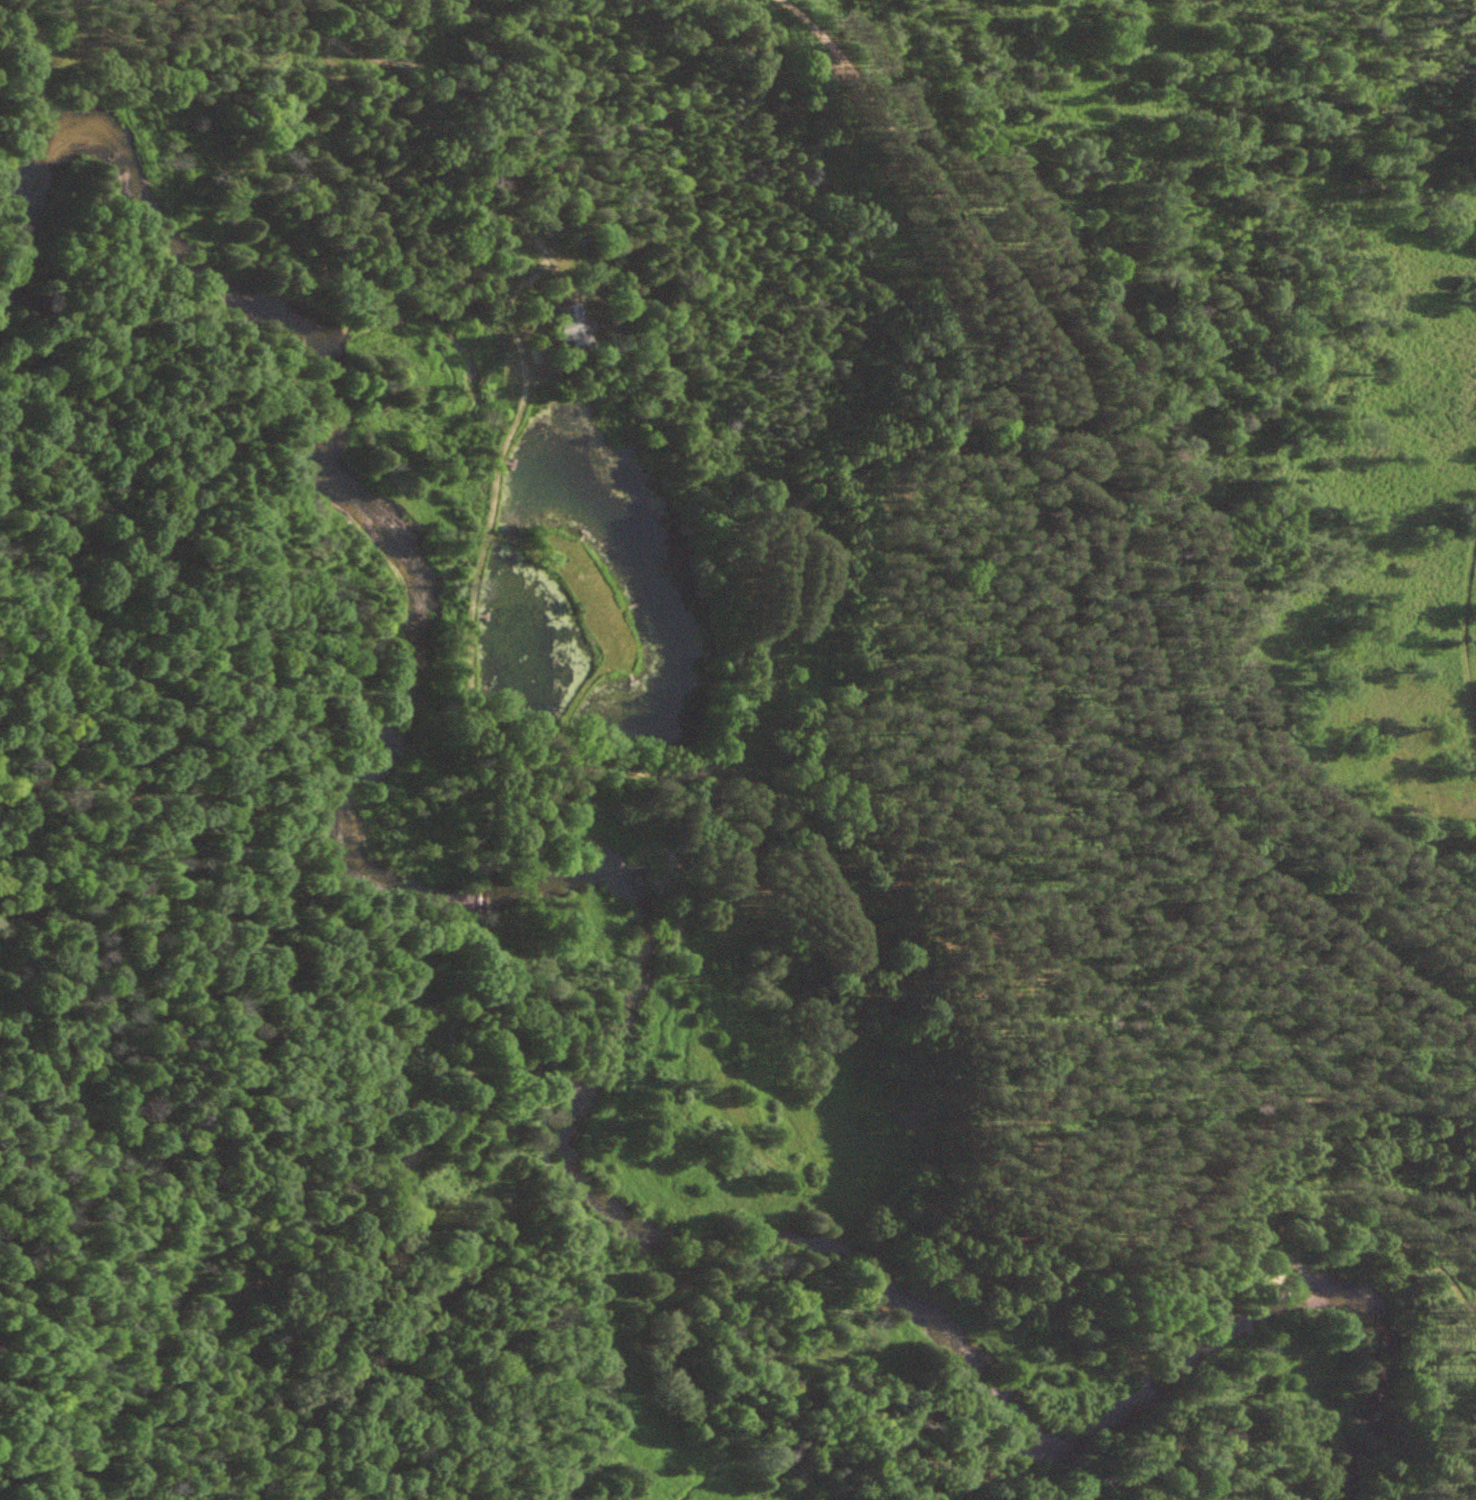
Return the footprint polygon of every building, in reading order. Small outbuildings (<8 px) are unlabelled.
[(585,319),(579,320),(575,302),(550,308),(557,341),(564,340),(565,347),(590,342),(585,319)]
